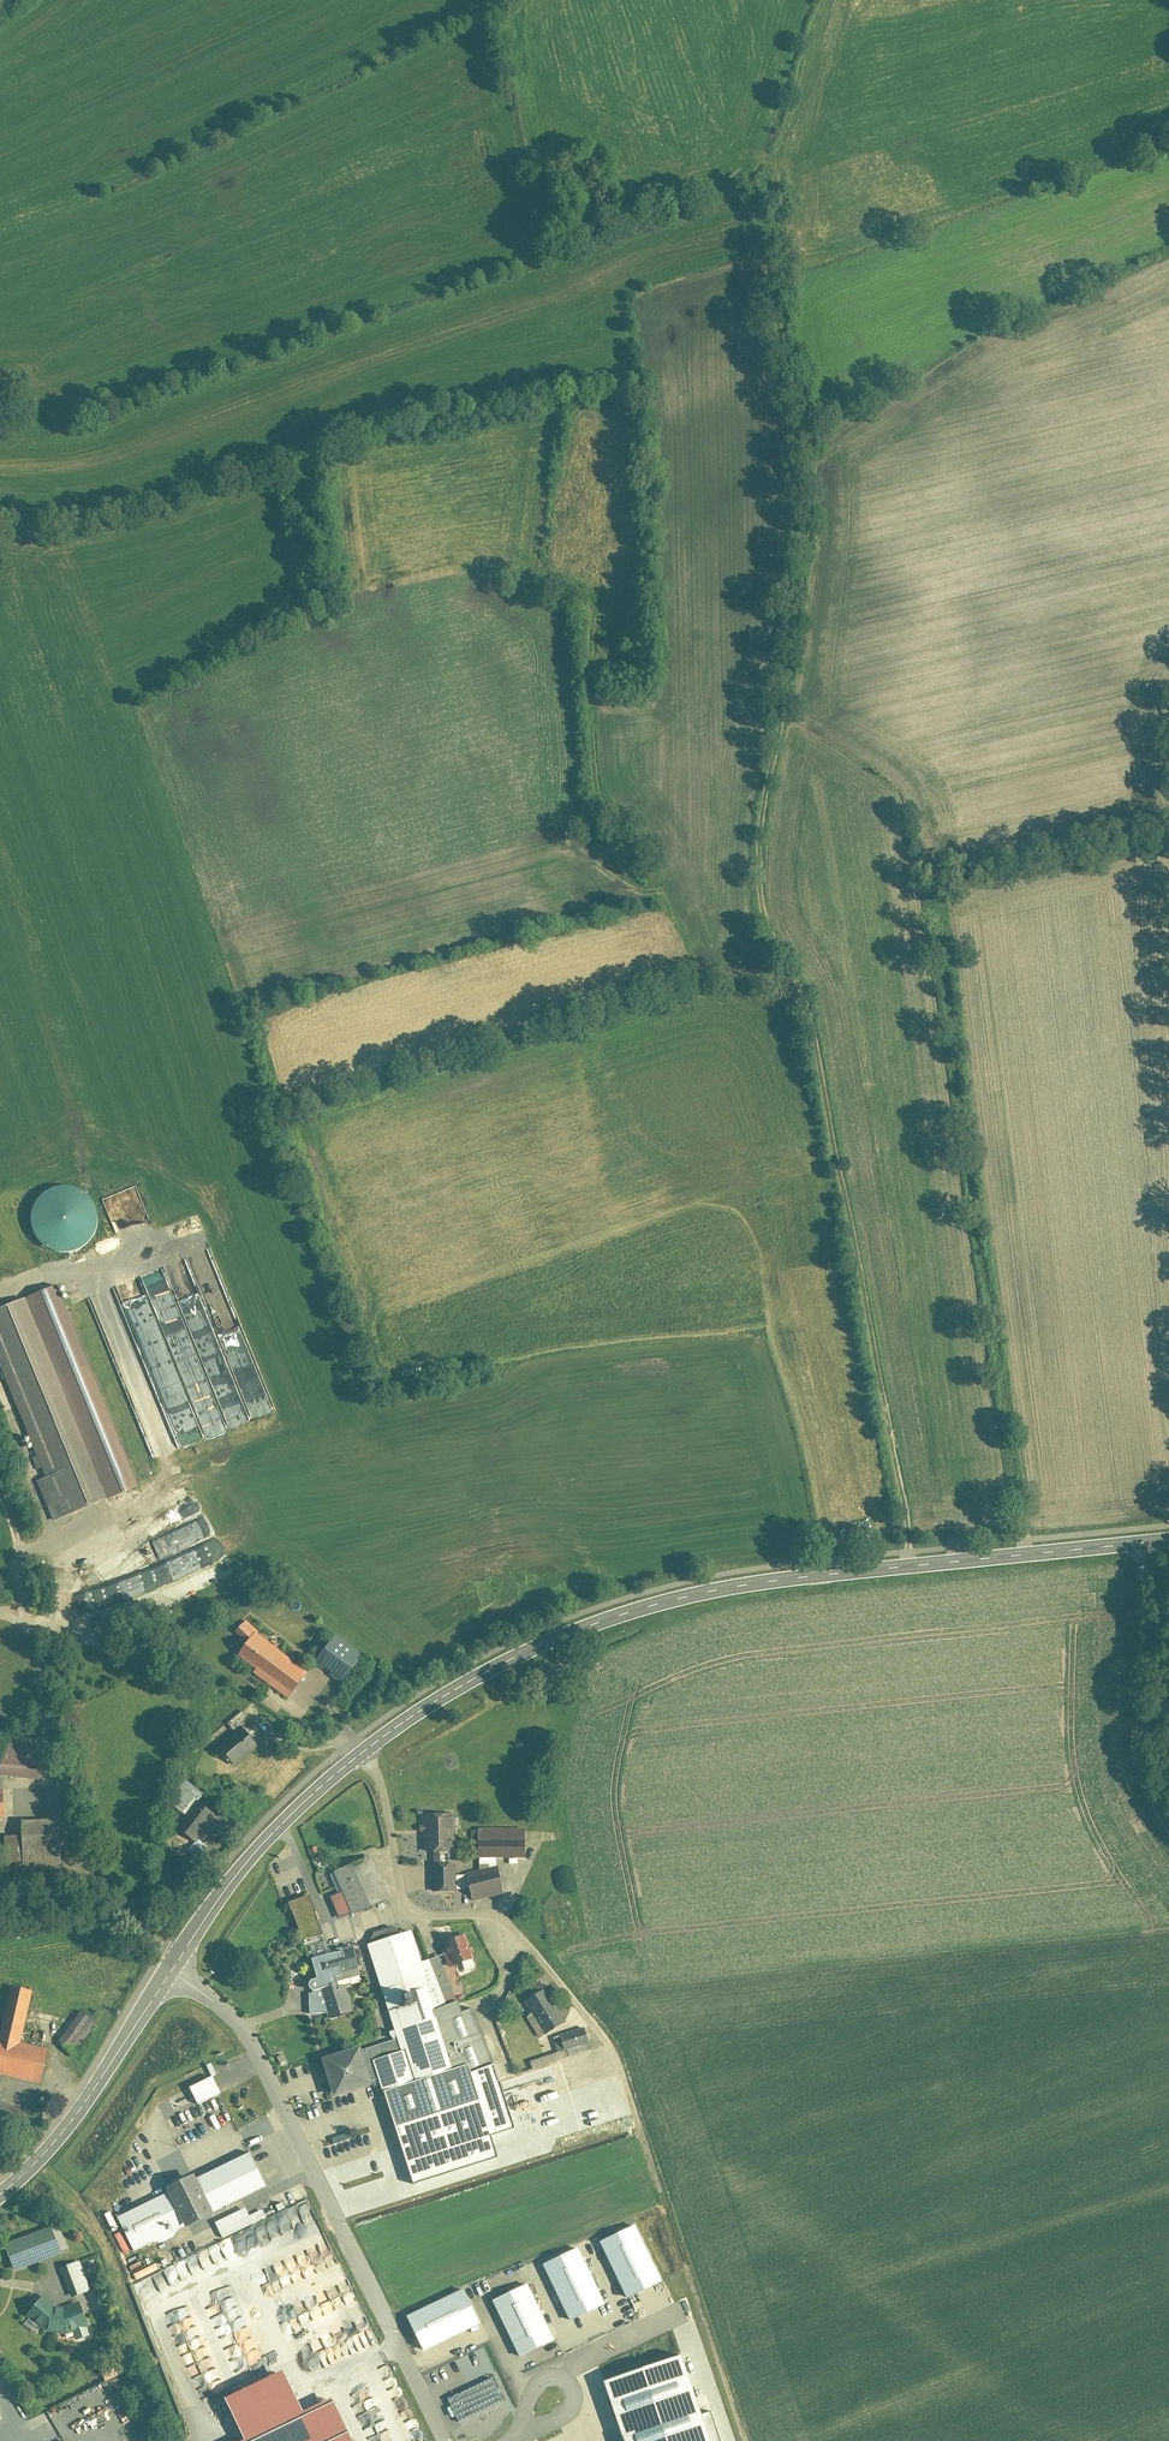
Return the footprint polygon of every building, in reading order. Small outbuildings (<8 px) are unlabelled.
[(68,1516),(110,1500),(61,1375),(31,1300),(0,1312),(0,1366),(46,1481),(37,1484),(53,1523),(68,1517),(68,1516)] [(141,1487),(92,1363),(61,1375),(110,1500),(141,1487)] [(106,1610),(94,1633),(113,1643),(125,1621),(106,1610)] [(255,1635),(238,1658),(289,1697),(307,1674),(255,1635)] [(335,1637),(315,1665),(342,1684),(362,1656),(335,1637)] [(241,1711),(223,1726),(230,1734),(248,1718),(241,1711)] [(241,1728),(219,1750),(237,1768),(259,1746),(241,1728)] [(1,1765),(0,1765),(0,1774),(0,1776),(41,1780),(44,1749),(3,1745),(1,1765)] [(184,1782),(168,1806),(185,1818),(202,1794),(184,1782)] [(180,1835),(196,1845),(216,1816),(200,1805),(180,1835)] [(425,1817),(427,1854),(455,1853),(453,1815),(425,1817)] [(24,1825),(25,1846),(62,1845),(62,1824),(24,1825)] [(482,1836),(481,1859),(528,1860),(529,1842),(529,1837),(529,1830),(500,1829),(500,1836),(482,1836)] [(15,1854),(15,1834),(0,1834),(0,1854),(15,1854)] [(330,1897),(340,1921),(389,1900),(370,1856),(333,1872),(342,1892),(330,1897)] [(446,1893),(457,1892),(471,1891),(474,1901),(503,1894),(497,1870),(472,1876),(454,1877),(454,1868),(435,1868),(434,1892),(446,1892),(446,1893)] [(289,1906),(308,1957),(331,1949),(311,1897),(289,1906)] [(473,2009),(452,2016),(423,1929),(369,1947),(399,2039),(367,2050),(400,2150),(486,2122),(471,2075),(493,2068),(473,2009)] [(444,1945),(458,1978),(480,1969),(466,1936),(444,1945)] [(308,1994),(309,2014),(328,2014),(330,2018),(352,2011),(345,1987),(351,1985),(349,1978),(360,1974),(352,1946),(311,1960),(317,1979),(312,1980),(312,1994),(308,1994)] [(515,1996),(539,2042),(566,2028),(542,1982),(515,1996)] [(21,2046),(34,1995),(10,1989),(0,2031),(0,2073),(40,2083),(47,2053),(21,2046)] [(82,2012),(58,2042),(73,2054),(97,2023),(82,2012)] [(530,2057),(535,2072),(593,2053),(585,2028),(557,2038),(560,2047),(530,2057)] [(327,2062),(339,2096),(375,2084),(364,2050),(327,2062)] [(193,2088),(201,2105),(223,2096),(215,2078),(193,2088)] [(221,2222),(215,2210),(268,2185),(253,2153),(201,2177),(199,2173),(170,2186),(173,2194),(119,2219),(134,2252),(188,2227),(192,2236),(221,2222)] [(216,2227),(224,2241),(269,2216),(264,2207),(249,2215),(247,2210),(216,2227)] [(4,2244),(13,2272),(66,2254),(57,2226),(4,2244)] [(661,2281),(636,2227),(601,2243),(626,2297),(661,2281)] [(606,2304),(581,2250),(546,2266),(571,2320),(606,2304)] [(83,2262),(62,2269),(72,2298),(93,2291),(83,2262)] [(555,2339),(530,2285),(495,2301),(521,2355),(555,2339)] [(463,2290),(409,2317),(426,2351),(480,2324),(463,2290)] [(47,2296),(28,2317),(47,2330),(67,2331),(76,2331),(80,2343),(91,2338),(81,2306),(64,2307),(47,2296)] [(680,2358),(606,2383),(626,2440),(709,2440),(680,2358)] [(337,2403),(310,2416),(290,2373),(231,2400),(251,2440),(355,2440),(337,2403)] [(449,2401),(460,2424),(504,2404),(493,2381),(449,2401)]
